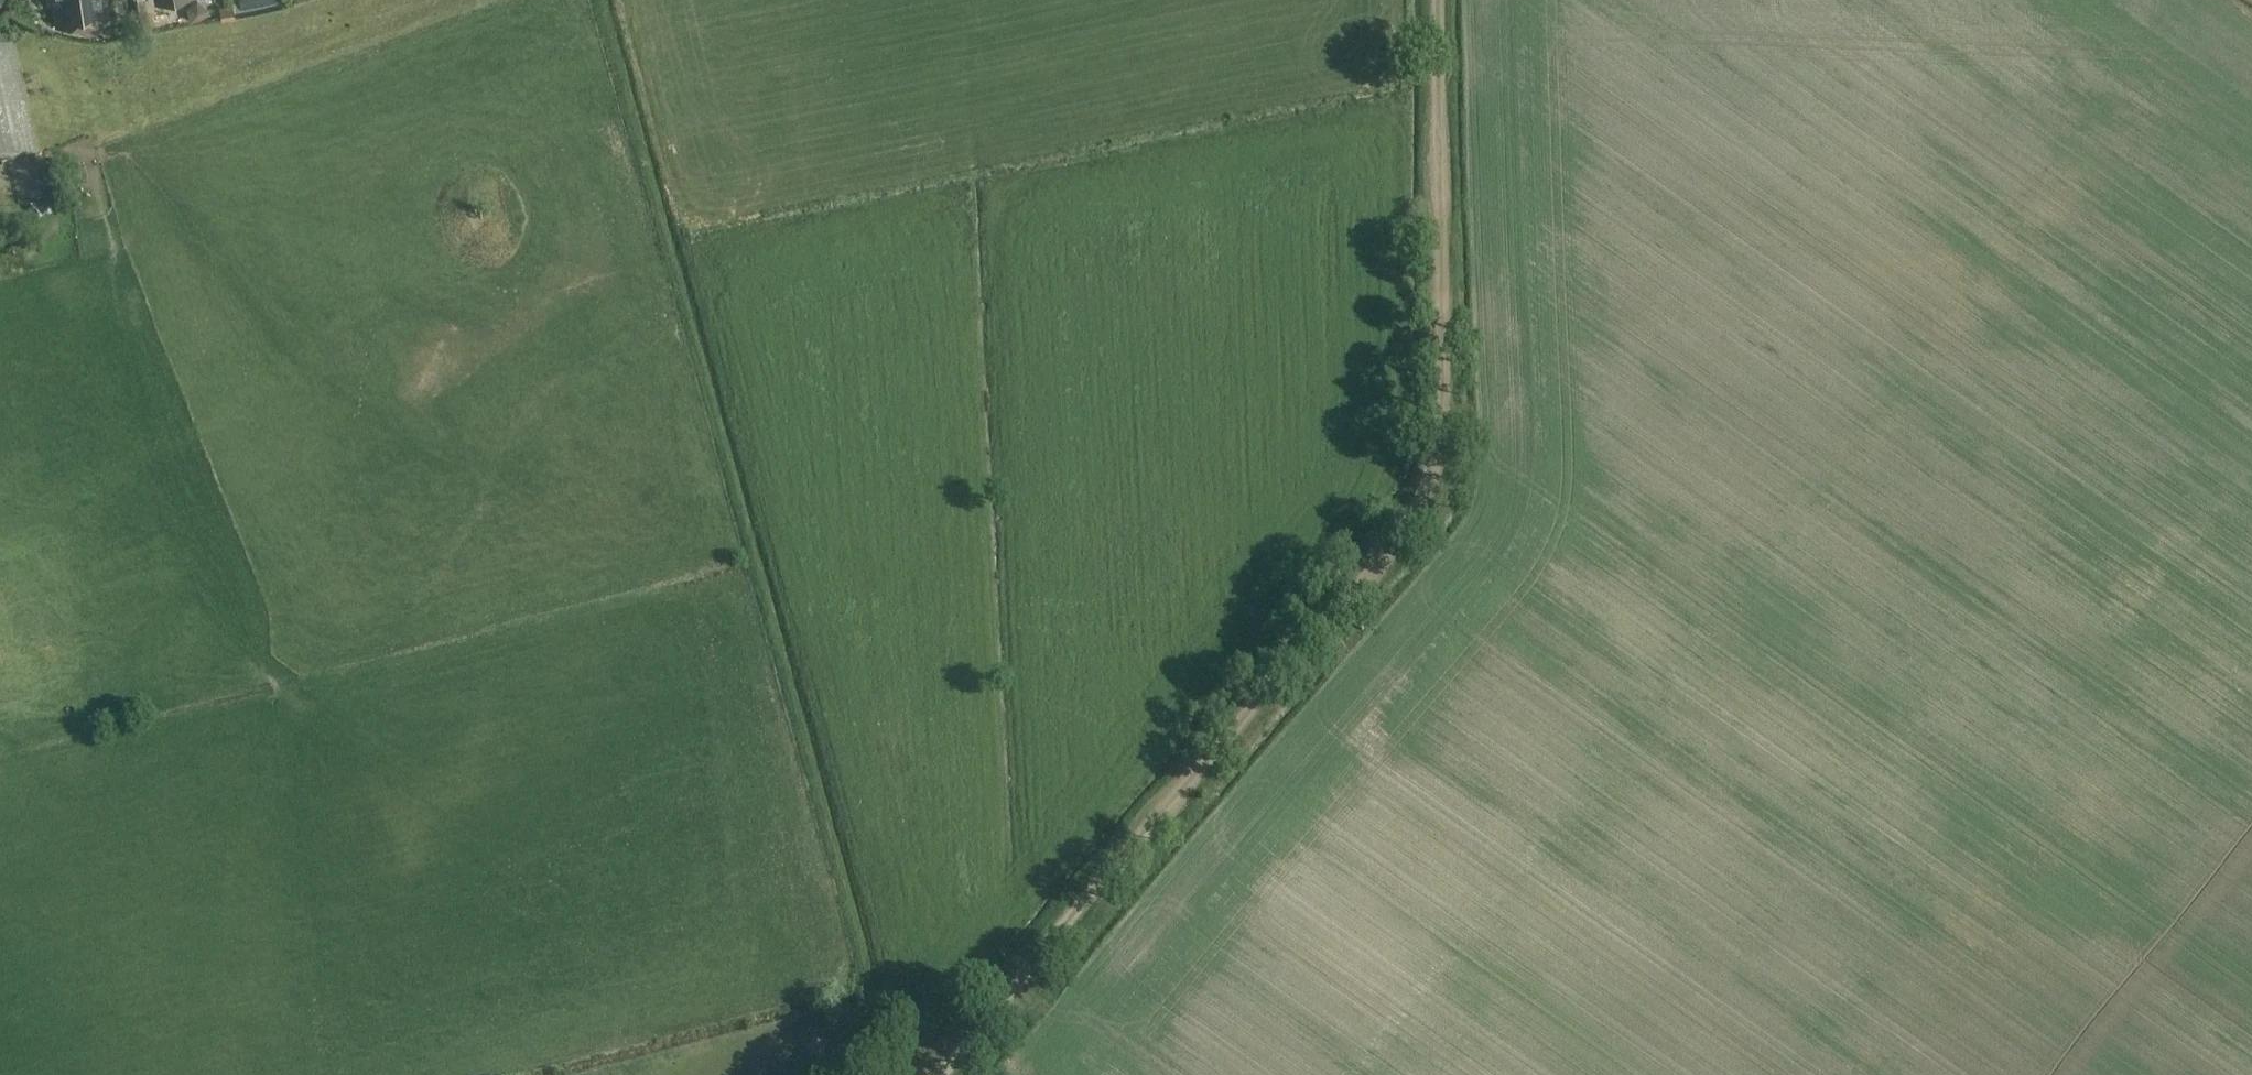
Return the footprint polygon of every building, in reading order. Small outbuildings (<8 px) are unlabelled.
[(51,3),(54,26),(57,25),(76,23),(77,31),(84,34),(96,32),(102,27),(101,19),(109,18),(106,0),(51,0),(51,3)] [(186,9),(188,22),(202,17),(209,10),(198,0),(194,0),(186,9)] [(221,20),(234,18),(232,6),(219,9),(221,20)] [(37,157),(13,48),(0,51),(0,165),(37,157)]
